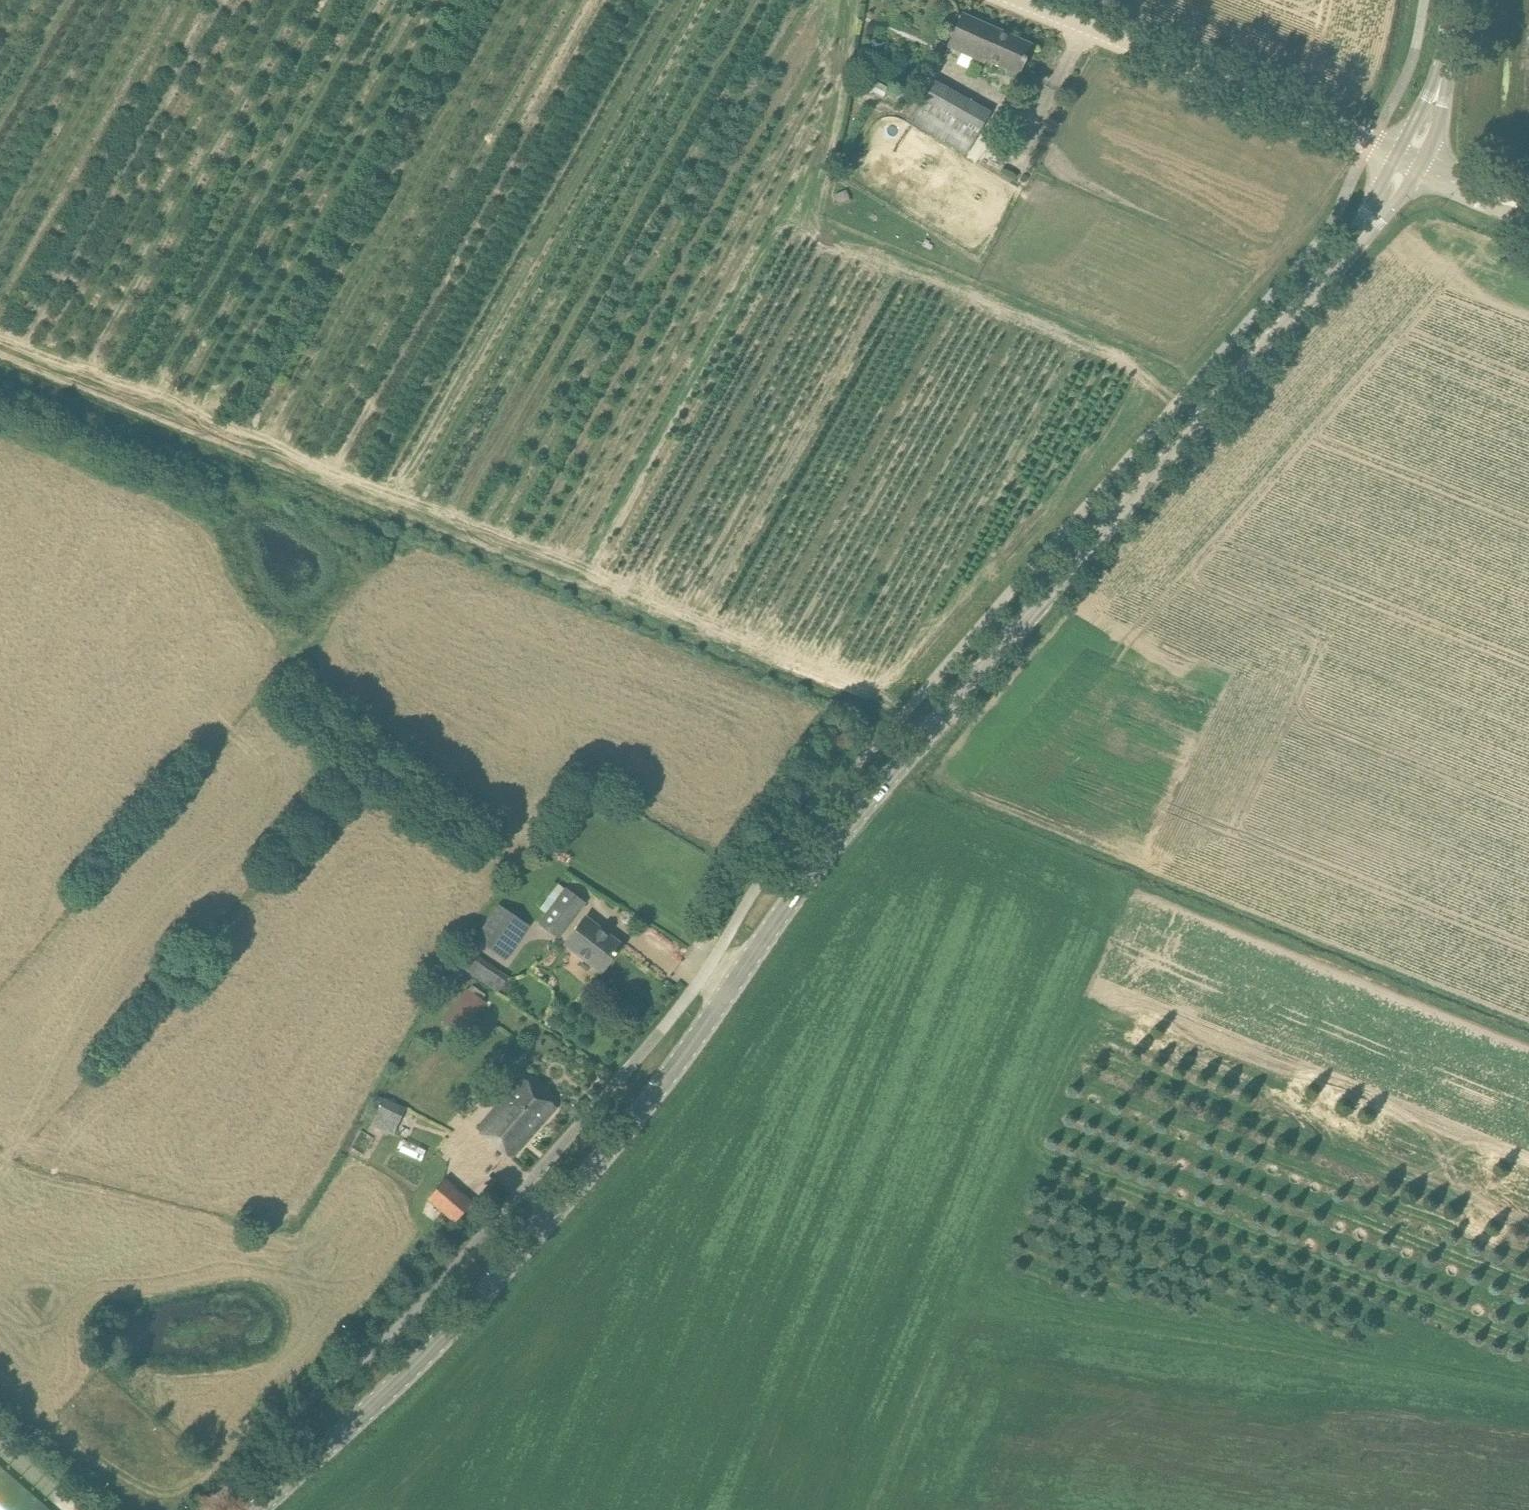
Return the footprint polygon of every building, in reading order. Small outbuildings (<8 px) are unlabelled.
[(1019,74),(1024,63),(1032,45),(963,14),(948,46),(984,62),(985,59),(1019,74)] [(939,137),(961,97),(948,90),(949,88),(933,79),(910,121),(939,137)] [(872,108),(876,98),(862,92),(858,101),(872,108)] [(585,904),(565,888),(539,924),(558,939),(585,904)] [(530,926),(499,904),(475,939),(506,962),(530,926)] [(622,946),(606,934),(585,918),(566,943),(586,959),(602,972),(622,946)] [(469,960),(464,970),(497,988),(503,978),(469,960)] [(434,1011),(445,1019),(444,1021),(460,1033),(484,1001),(467,988),(459,1000),(447,991),(434,1011)] [(557,1108),(542,1094),(522,1077),(477,1128),(497,1146),(512,1159),(557,1108)] [(406,1108),(384,1098),(371,1126),(392,1136),(406,1108)] [(472,1204),(457,1191),(444,1180),(428,1198),(456,1222),(472,1204)] [(28,1492),(0,1468),(0,1509),(49,1509),(28,1492)]
